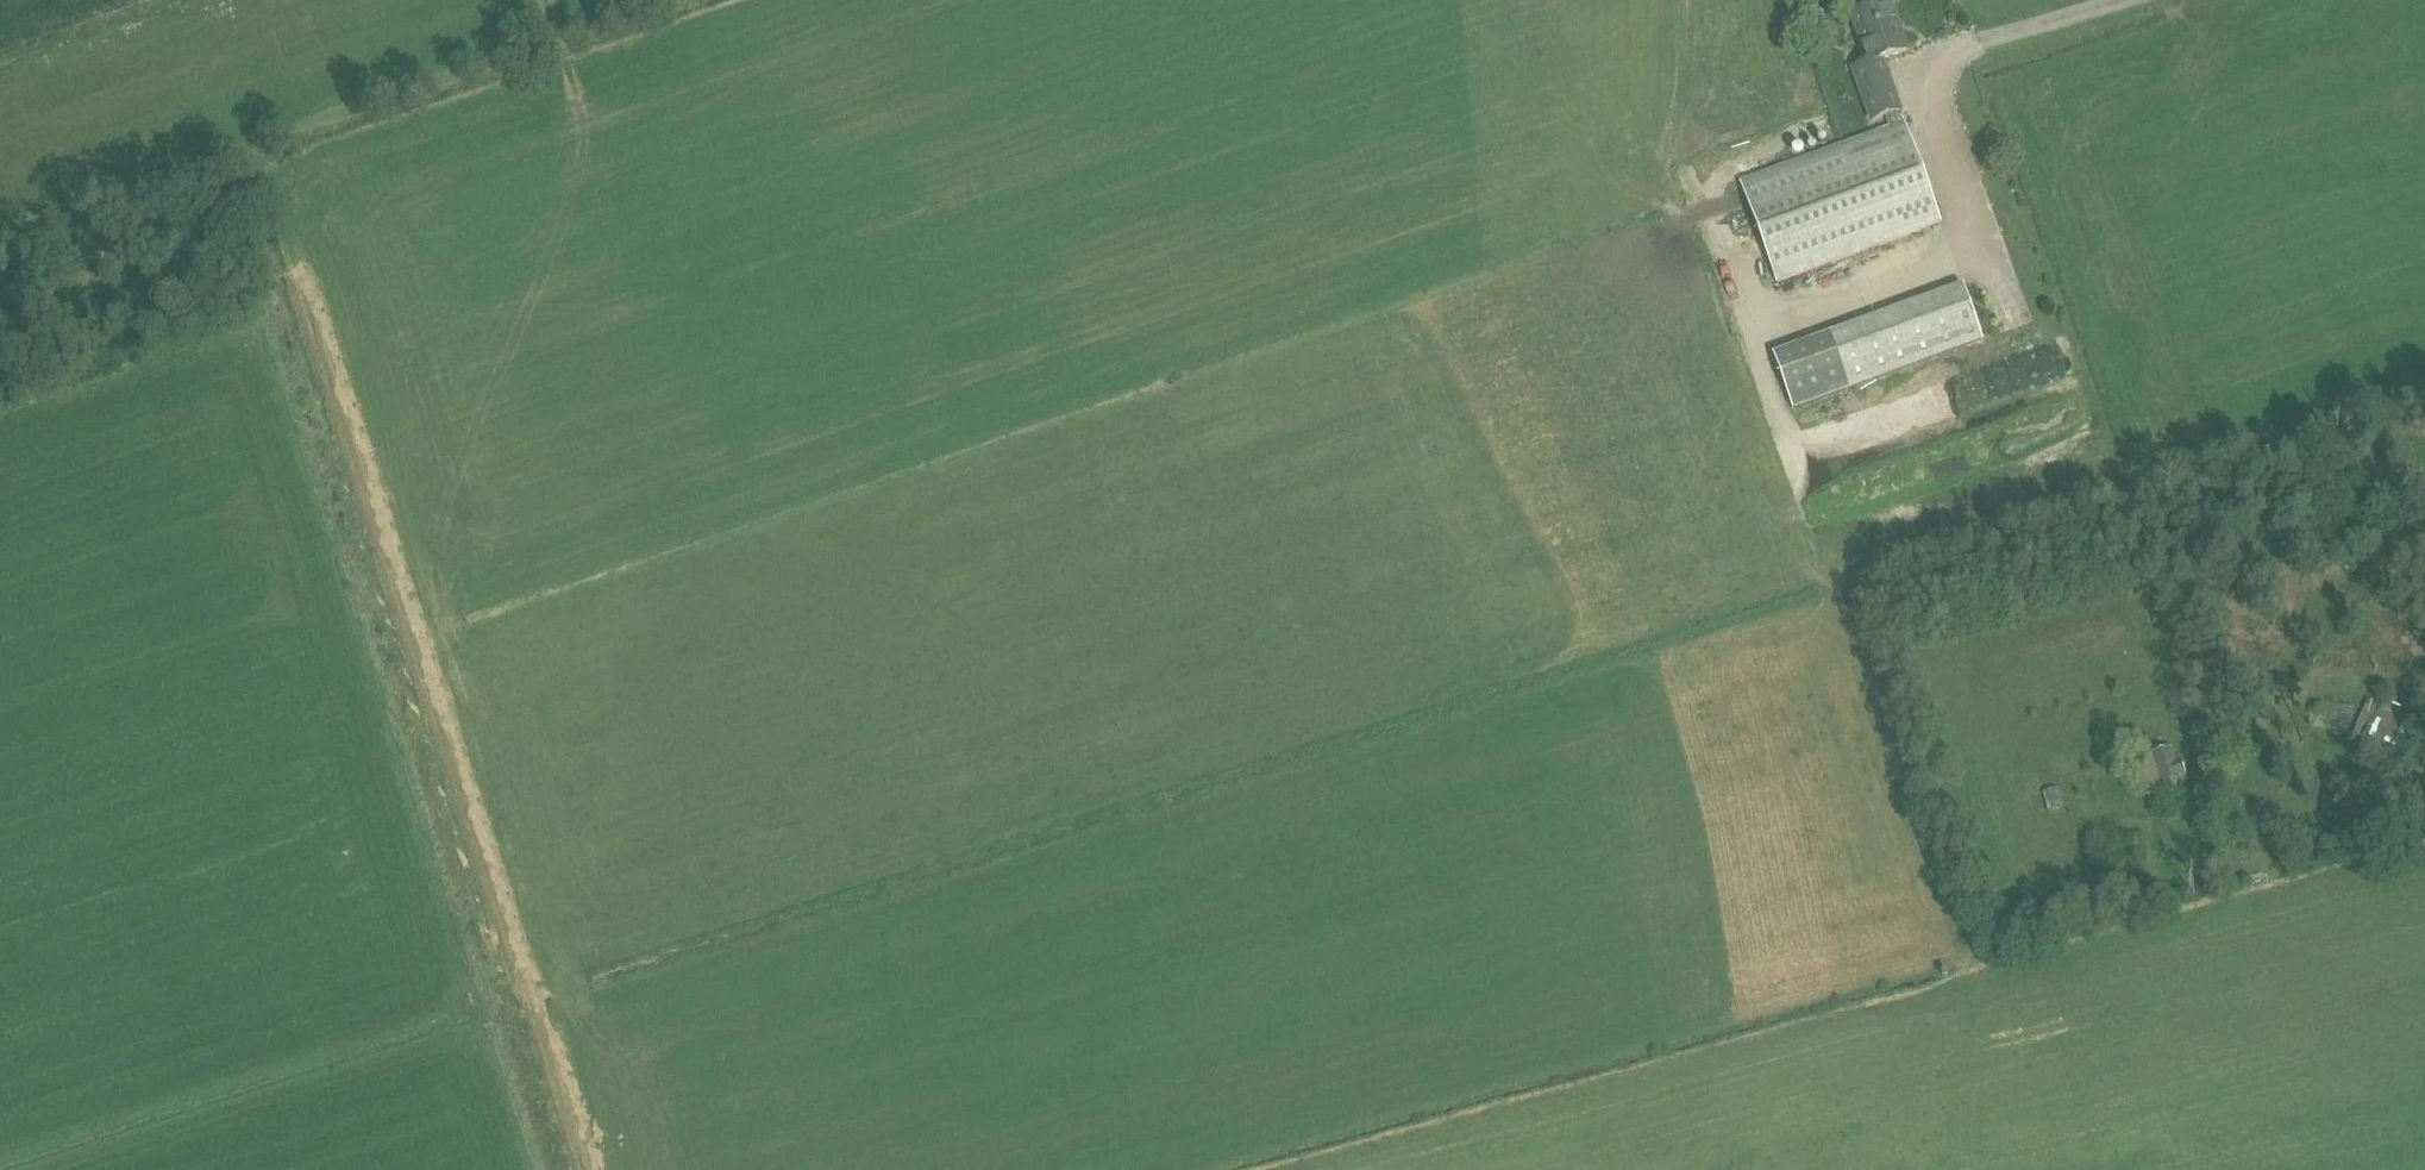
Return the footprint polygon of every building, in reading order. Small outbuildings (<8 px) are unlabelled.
[(1740,182),(1748,203),(1777,283),(1941,223),(1904,122),(1901,123),(1897,112),(1901,110),(1882,60),(1907,50),(1889,1),(1851,15),(1869,62),(1853,68),(1872,121),(1885,116),(1889,128),(1740,182)] [(1792,409),(1848,389),(1983,339),(1963,285),(1772,355),(1792,409)] [(2324,702),(2318,719),(2352,732),(2359,714),(2324,702)] [(2404,721),(2377,712),(2362,751),(2389,759),(2404,721)] [(2152,756),(2156,770),(2160,783),(2178,777),(2186,775),(2181,757),(2173,760),(2170,750),(2152,756)] [(2057,808),(2069,804),(2064,787),(2052,791),(2057,808)]
